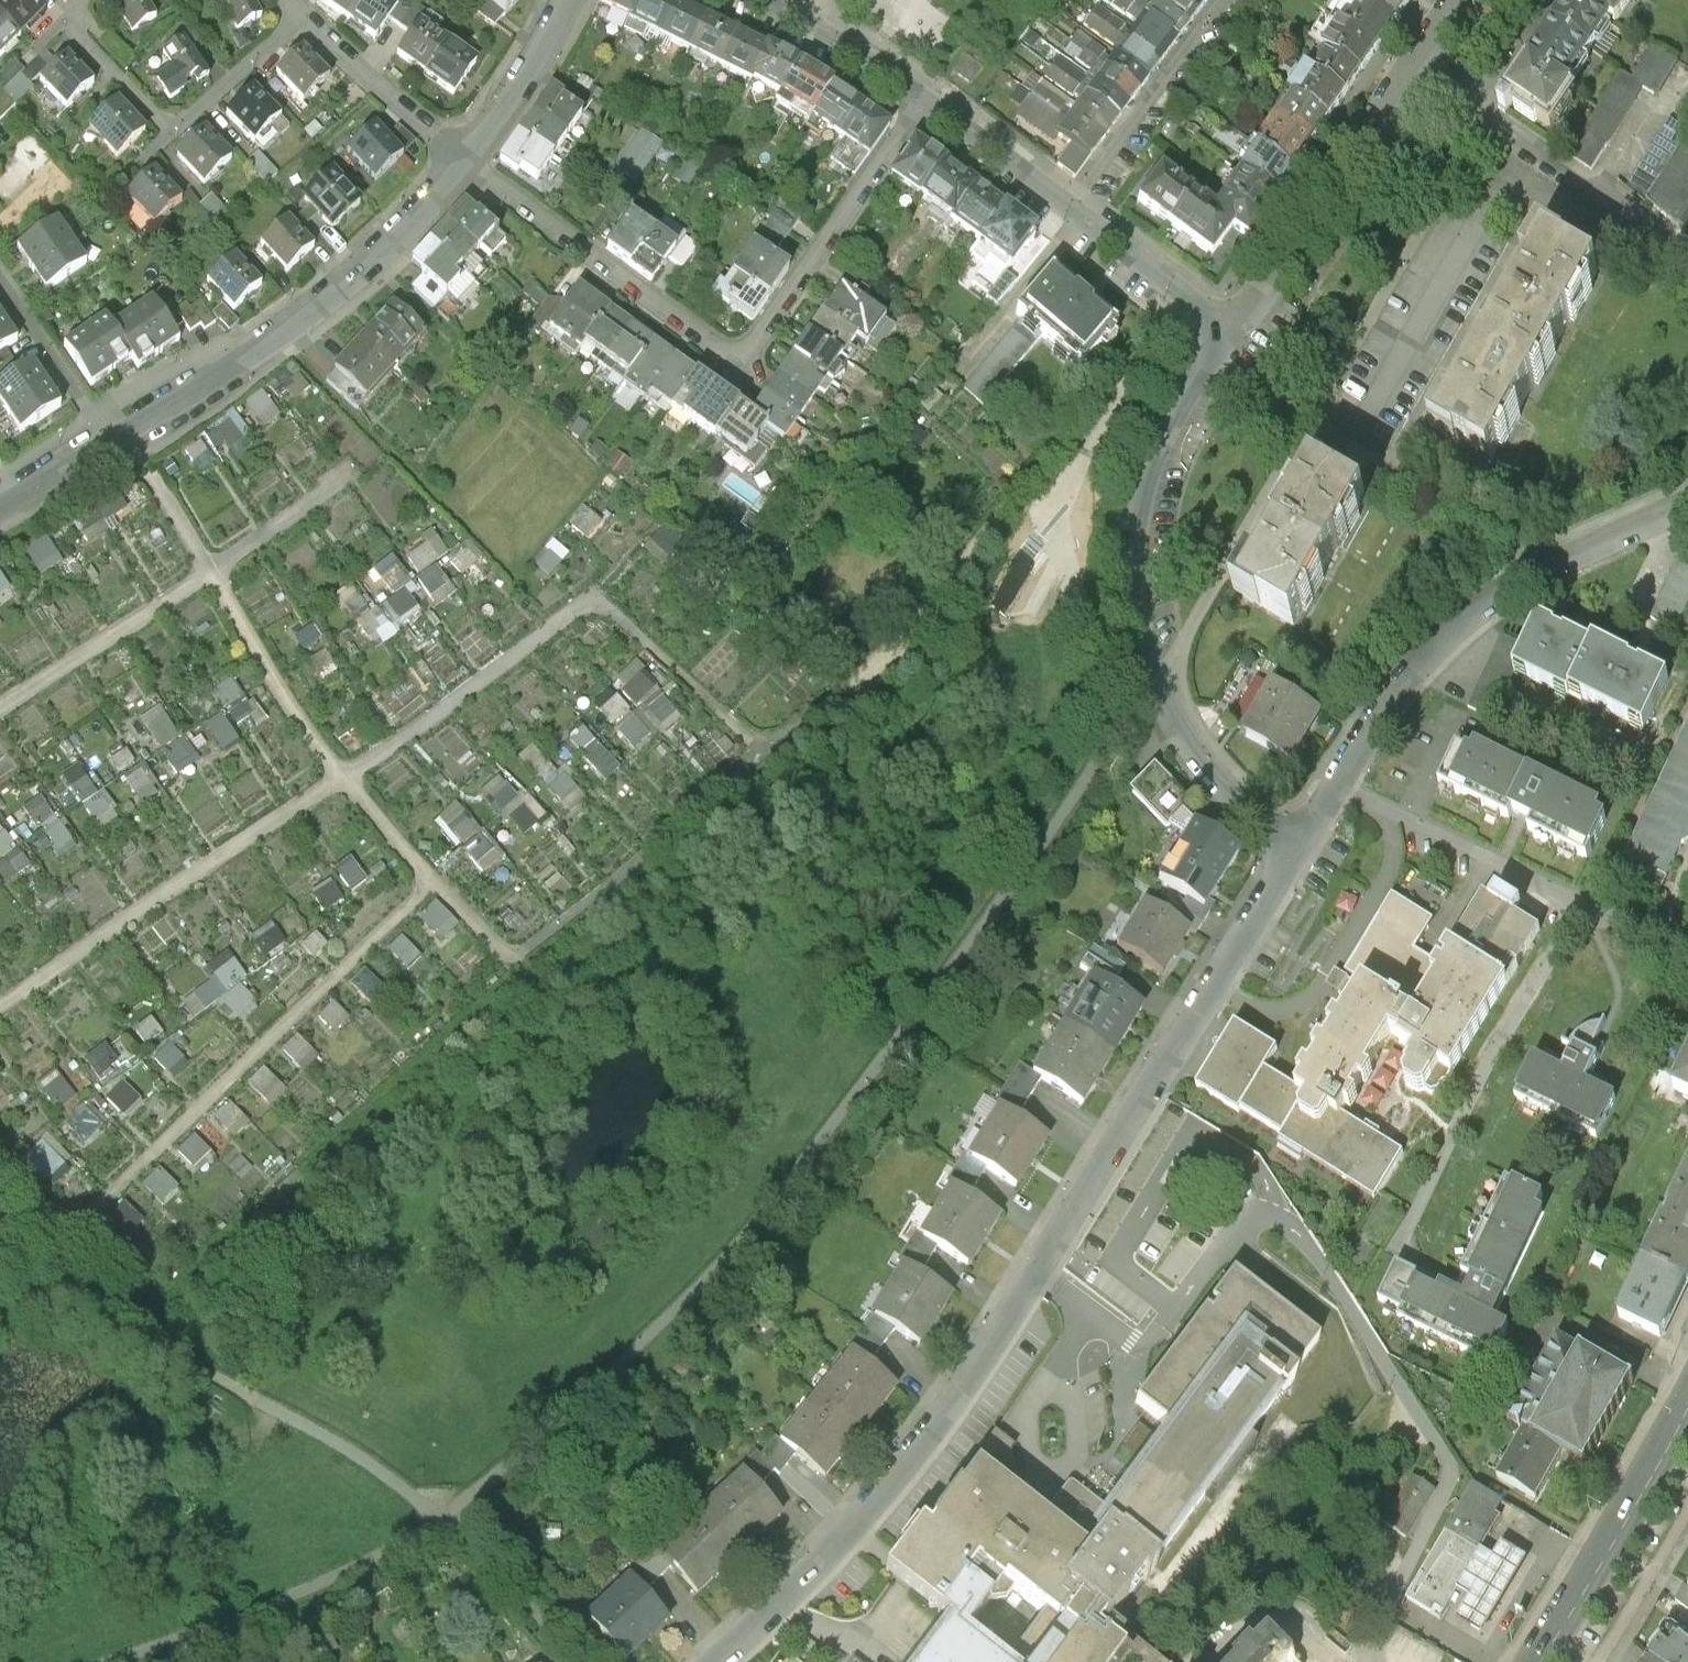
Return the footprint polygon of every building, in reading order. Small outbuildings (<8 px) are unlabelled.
[(0,1),(0,15),(21,37),(46,13),(33,0),(1,0),(0,1)] [(102,6),(115,25),(125,19),(133,32),(155,18),(144,0),(112,0),(102,6)] [(251,0),(222,0),(230,13),(228,14),(238,31),(261,18),(251,0)] [(347,19),(361,0),(320,0),(347,19)] [(386,0),(361,0),(347,19),(374,39),(389,18),(397,7),(386,0)] [(389,18),(413,36),(419,27),(429,14),(409,0),(402,0),(397,7),(389,18)] [(505,15),(489,0),(479,0),(473,8),(496,24),(505,15)] [(505,15),(518,0),(489,0),(505,15)] [(628,23),(640,0),(596,0),(593,5),(628,23)] [(666,0),(640,0),(628,23),(655,38),(673,4),(666,0)] [(1016,115),(1052,142),(1054,139),(1058,134),(1067,121),(1077,108),(1087,95),(1097,82),(1106,69),(1116,56),(1126,43),(1135,30),(1145,16),(1155,3),(1157,0),(1099,0),(1016,115)] [(1155,3),(1188,28),(1197,14),(1178,0),(1157,0),(1155,3)] [(1197,14),(1207,1),(1205,0),(1178,0),(1197,14)] [(1396,22),(1363,0),(1344,0),(1333,17),(1378,47),(1396,22)] [(1410,0),(1363,0),(1396,22),(1410,0)] [(1613,18),(1586,0),(1571,0),(1555,23),(1592,49),(1605,30),(1613,18)] [(1613,18),(1616,21),(1630,0),(1586,0),(1613,18)] [(1155,3),(1145,16),(1178,41),(1188,28),(1155,3)] [(703,20),(673,4),(655,38),(686,54),(703,20)] [(21,37),(0,15),(0,58),(21,37)] [(1145,16),(1135,30),(1168,54),(1178,41),(1145,16)] [(1311,38),(1329,50),(1362,72),(1378,47),(1333,17),(1329,22),(1324,18),(1311,38)] [(734,36),(703,20),(686,54),(716,70),(734,36)] [(1566,86),(1592,49),(1555,23),(1529,61),(1566,86)] [(398,56),(426,76),(447,47),(419,27),(413,36),(398,56)] [(1135,30),(1126,43),(1158,67),(1168,54),(1135,30)] [(1617,38),(1605,30),(1592,49),(1604,57),(1617,38)] [(716,70),(744,84),(762,50),(734,36),(716,70)] [(208,78),(184,40),(163,53),(173,68),(156,80),(169,100),(195,82),(197,85),(208,78)] [(1126,43),(1116,56),(1149,80),(1158,67),(1126,43)] [(475,67),(447,47),(426,76),(454,96),(475,67)] [(764,48),(762,50),(744,84),(777,101),(796,65),(764,48)] [(1621,74),(1571,155),(1592,168),(1643,86),(1657,95),(1678,62),(1654,48),(1634,81),(1621,74)] [(1346,95),(1362,72),(1329,50),(1313,73),(1346,95)] [(329,80),(303,52),(276,76),(302,105),(329,80)] [(94,82),(68,54),(41,79),(68,107),(94,82)] [(41,55),(25,69),(21,73),(31,83),(51,65),(41,55)] [(1116,56),(1106,69),(1139,93),(1149,80),(1116,56)] [(15,58),(0,72),(0,85),(4,89),(21,73),(25,69),(15,58)] [(966,60),(953,77),(969,90),(982,73),(966,60)] [(1566,86),(1529,61),(1499,105),(1500,106),(1499,108),(1505,112),(1513,102),(1518,105),(1516,109),(1535,122),(1538,119),(1552,128),(1576,93),(1566,86)] [(831,88),(796,65),(777,101),(810,122),(831,88)] [(1106,69),(1097,82),(1129,106),(1139,93),(1106,69)] [(1329,120),(1346,95),(1313,73),(1307,69),(1290,94),(1296,98),(1329,120)] [(1097,82),(1087,95),(1120,119),(1129,106),(1097,82)] [(1,118),(17,103),(4,89),(0,85),(0,117),(1,118)] [(553,86),(533,114),(568,139),(588,111),(553,86)] [(859,106),(831,88),(810,122),(837,140),(859,106)] [(256,89),(229,114),(256,143),(283,118),(256,89)] [(1087,95),(1077,108),(1110,132),(1120,119),(1087,95)] [(151,130),(120,98),(90,126),(120,159),(151,130)] [(1296,98),(1282,119),(1315,141),(1329,120),(1296,98)] [(889,125),(859,106),(837,140),(867,159),(889,125)] [(1077,108),(1067,121),(1100,145),(1110,132),(1077,108)] [(533,114),(519,135),(554,160),(568,139),(533,114)] [(1315,141),(1282,119),(1280,117),(1259,148),(1294,172),(1315,141)] [(1628,189),(1650,206),(1684,233),(1687,236),(1687,119),(1683,128),(1671,121),(1628,189)] [(1067,121),(1058,134),(1072,145),(1091,158),(1100,145),(1067,121)] [(377,128),(352,151),(377,179),(403,156),(377,128)] [(232,158),(209,132),(181,157),(205,183),(232,158)] [(664,147),(641,132),(615,170),(638,186),(664,147)] [(519,135),(500,161),(536,186),(554,160),(519,135)] [(1248,161),(1240,172),(1277,197),(1294,172),(1259,148),(1250,142),(1241,155),(1248,161)] [(913,143),(886,179),(918,203),(945,167),(913,143)] [(1075,179),(1091,158),(1072,145),(1057,165),(1075,179)] [(277,173),(258,153),(247,164),(266,183),(277,173)] [(140,175),(131,165),(109,183),(118,193),(140,175)] [(976,190),(945,167),(918,203),(949,226),(976,190)] [(177,198),(152,171),(126,195),(150,222),(177,198)] [(1169,224),(1191,193),(1162,171),(1139,201),(1169,224)] [(1277,197),(1240,172),(1234,182),(1232,181),(1222,196),(1260,222),(1277,197)] [(361,204),(332,173),(304,199),(311,206),(320,216),(333,230),(361,204)] [(1003,210),(976,190),(949,226),(977,246),(1003,210)] [(1215,211),(1191,193),(1169,224),(1211,255),(1232,227),(1249,239),(1260,222),(1222,196),(1221,197),(1223,198),(1215,211)] [(231,217),(212,195),(200,205),(219,227),(231,217)] [(771,218),(762,231),(782,245),(802,216),(779,200),(768,216),(771,218)] [(466,205),(448,224),(477,252),(496,233),(466,205)] [(311,206),(299,217),(309,227),(320,216),(311,206)] [(1037,234),(1003,210),(977,246),(1010,271),(1037,234)] [(629,269),(653,234),(631,218),(606,253),(629,269)] [(12,249),(26,271),(72,242),(58,220),(12,249)] [(315,248),(290,220),(264,244),(290,271),(315,248)] [(448,224),(429,244),(459,272),(477,252),(448,224)] [(653,234),(629,269),(651,284),(668,260),(675,250),(653,234)] [(675,250),(668,260),(681,270),(697,247),(684,238),(675,250)] [(86,264),(72,242),(26,271),(40,293),(86,264)] [(1532,275),(1511,311),(1562,340),(1599,275),(1542,243),(1525,271),(1532,275)] [(429,244),(412,262),(424,274),(420,279),(444,301),(457,287),(451,281),(459,272),(429,244)] [(749,246),(731,271),(768,298),(786,271),(749,246)] [(262,286),(236,258),(210,282),(236,310),(262,286)] [(749,324),(768,298),(731,271),(722,285),(717,281),(707,294),(749,324)] [(1051,271),(1016,311),(1022,316),(1004,337),(1024,355),(1043,334),(1082,367),(1116,327),(1051,271)] [(849,280),(843,289),(861,302),(868,293),(849,280)] [(843,289),(824,314),(863,342),(878,352),(896,327),(861,302),(843,289)] [(575,355),(581,346),(605,312),(574,290),(544,332),(575,355)] [(170,300),(159,307),(172,329),(184,322),(175,309),(170,300)] [(201,301),(191,307),(202,324),(205,329),(216,322),(201,301)] [(155,302),(133,317),(160,359),(168,354),(183,345),(172,329),(159,307),(155,302)] [(191,307),(187,302),(175,309),(184,322),(190,332),(202,324),(191,307)] [(214,311),(230,330),(239,322),(223,304),(214,311)] [(396,305),(365,339),(393,365),(425,331),(396,305)] [(1525,404),(1562,340),(1511,311),(1475,373),(1525,404)] [(581,346),(604,362),(629,329),(605,312),(581,346)] [(824,314),(808,336),(843,361),(847,364),(863,342),(824,314)] [(151,365),(160,359),(133,317),(112,330),(133,362),(139,372),(151,365)] [(3,319),(0,321),(0,351),(3,350),(17,341),(7,325),(3,319)] [(107,320),(83,336),(112,378),(123,369),(133,362),(112,330),(107,320)] [(604,362),(625,378),(650,344),(629,329),(604,362)] [(104,384),(112,378),(83,336),(64,349),(94,391),(104,384)] [(808,336),(792,358),(827,383),(843,361),(808,336)] [(1004,337),(963,385),(983,403),(1024,355),(1004,337)] [(365,395),(393,365),(365,339),(337,369),(365,395)] [(625,378),(647,393),(671,359),(650,344),(625,378)] [(0,351),(0,383),(20,371),(3,350),(0,351)] [(792,358),(779,376),(814,401),(827,383),(792,358)] [(647,393),(667,408),(691,374),(671,359),(647,393)] [(46,384),(41,377),(33,363),(20,371),(0,383),(0,413),(46,384)] [(353,409),(365,395),(337,369),(324,382),(353,409)] [(1488,469),(1525,404),(1475,373),(1454,410),(1447,407),(1430,436),(1488,469)] [(667,408),(689,423),(713,390),(691,374),(667,408)] [(779,376),(764,396),(799,421),(814,401),(779,376)] [(46,384),(0,413),(14,435),(60,407),(50,390),(46,384)] [(689,423),(712,441),(737,407),(713,390),(689,423)] [(764,396),(750,416),(767,429),(785,441),(799,421),(764,396)] [(750,416),(737,407),(712,441),(753,470),(767,450),(757,443),(767,429),(750,416)] [(631,461),(617,450),(605,465),(619,476),(631,461)] [(1277,527),(1283,530),(1334,560),(1369,500),(1317,470),(1301,496),(1297,493),(1277,527)] [(82,542),(132,514),(116,486),(67,514),(82,542)] [(680,516),(672,525),(681,533),(689,524),(680,516)] [(431,526),(418,534),(422,541),(404,552),(415,570),(446,551),(431,526)] [(1295,626),(1334,560),(1283,530),(1260,568),(1253,564),(1235,595),(1261,610),(1263,607),(1295,626)] [(46,532),(21,542),(34,572),(59,561),(46,532)] [(532,561),(545,573),(565,550),(552,539),(532,561)] [(1687,605),(1687,550),(1686,549),(1651,620),(1675,632),(1687,605)] [(391,628),(419,611),(408,592),(414,588),(392,551),(369,565),(388,595),(376,603),(391,628)] [(433,605),(453,591),(434,561),(413,575),(433,605)] [(1525,648),(1514,672),(1568,698),(1570,694),(1592,648),(1539,622),(1525,648)] [(1468,707),(1491,719),(1514,672),(1525,648),(1502,636),(1468,707)] [(1594,644),(1592,648),(1570,694),(1644,729),(1644,728),(1667,680),(1594,644)] [(680,715),(635,659),(612,678),(615,682),(594,699),(636,751),(680,715)] [(211,687),(231,723),(251,712),(231,676),(211,687)] [(1318,713),(1270,684),(1253,711),(1240,733),(1288,762),(1304,736),(1318,713)] [(137,716),(158,747),(175,736),(154,705),(137,716)] [(220,712),(203,722),(219,749),(235,739),(220,712)] [(582,722),(553,749),(566,764),(595,737),(582,722)] [(1660,891),(1682,846),(1687,842),(1687,727),(1619,871),(1660,891)] [(169,765),(191,749),(181,736),(159,751),(169,765)] [(107,757),(116,770),(133,759),(123,746),(107,757)] [(1457,749),(1439,786),(1509,819),(1513,811),(1523,816),(1533,821),(1528,831),(1587,859),(1606,821),(1598,817),(1601,810),(1476,750),(1473,756),(1457,749)] [(1129,784),(1169,825),(1173,821),(1190,831),(1196,821),(1184,809),(1197,798),(1155,759),(1129,784)] [(79,760),(61,770),(90,819),(108,809),(79,760)] [(140,768),(124,774),(131,791),(147,785),(140,768)] [(497,773),(480,788),(500,810),(517,795),(497,773)] [(40,793),(21,804),(33,825),(52,814),(40,793)] [(507,819),(525,834),(541,814),(523,799),(507,819)] [(453,847),(458,843),(474,863),(494,847),(456,800),(431,820),(453,847)] [(62,818),(43,827),(52,847),(71,839),(62,818)] [(1190,831),(1161,878),(1189,895),(1204,905),(1210,896),(1240,848),(1196,821),(1190,831)] [(15,842),(0,824),(0,854),(15,842)] [(3,882),(30,862),(16,844),(0,856),(0,877),(3,882)] [(348,892),(367,880),(350,855),(331,867),(348,892)] [(328,876),(307,890),(323,913),(343,899),(328,876)] [(1235,1022),(1196,1086),(1238,1112),(1241,1108),(1282,1134),(1279,1140),(1375,1196),(1378,1192),(1403,1151),(1341,1113),(1347,1104),(1351,1107),(1358,1096),(1353,1093),(1357,1087),(1361,1081),(1366,1084),(1373,1072),(1369,1069),(1391,1032),(1400,1038),(1399,1041),(1415,1051),(1409,1060),(1410,1062),(1406,1068),(1407,1071),(1404,1076),(1406,1084),(1418,1091),(1425,1089),(1431,1093),(1438,1091),(1443,1083),(1446,1082),(1451,1074),(1504,989),(1540,930),(1515,915),(1521,905),(1497,890),(1491,900),(1483,896),(1451,948),(1450,947),(1443,958),(1448,962),(1445,966),(1440,963),(1439,964),(1415,949),(1433,920),(1392,895),(1345,971),(1363,983),(1361,987),(1349,980),(1348,979),(1344,986),(1339,993),(1340,994),(1352,1001),(1341,1018),(1337,1015),(1329,1027),(1334,1030),(1326,1043),(1321,1040),(1314,1052),(1319,1055),(1311,1067),(1306,1065),(1299,1076),(1304,1079),(1298,1088),(1265,1068),(1277,1048),(1235,1022)] [(1189,895),(1176,916),(1192,926),(1199,931),(1218,901),(1210,896),(1204,905),(1189,895)] [(435,897),(415,915),(439,940),(458,922),(435,897)] [(1148,899),(1119,946),(1163,973),(1192,926),(1176,916),(1148,899)] [(275,926),(254,937),(265,960),(286,949),(275,926)] [(396,933),(383,949),(406,968),(419,952),(396,933)] [(227,949),(204,964),(212,975),(179,998),(190,1015),(246,976),(227,949)] [(1108,957),(1096,976),(1115,989),(1128,969),(1108,957)] [(1340,994),(1339,993),(1344,986),(1348,979),(1349,980),(1349,979),(1336,971),(1327,986),(1340,994)] [(1096,976),(1080,1001),(1129,1032),(1145,1007),(1115,989),(1096,976)] [(332,998),(314,1013),(328,1031),(347,1016),(332,998)] [(1114,1056),(1129,1032),(1080,1001),(1065,1025),(1114,1056)] [(146,1016),(131,1027),(144,1043),(159,1032),(146,1016)] [(1065,1025),(1049,1049),(1098,1080),(1114,1056),(1065,1025)] [(1608,1086),(1590,1078),(1603,1047),(1599,1045),(1595,1043),(1600,1031),(1596,1029),(1590,1027),(1585,1029),(1578,1034),(1573,1040),(1568,1047),(1572,1049),(1565,1066),(1546,1057),(1543,1063),(1534,1059),(1515,1097),(1597,1137),(1615,1098),(1604,1093),(1608,1086)] [(302,1072),(318,1057),(295,1032),(278,1047),(302,1072)] [(79,1056),(91,1074),(113,1060),(102,1042),(79,1056)] [(157,1061),(165,1070),(182,1054),(174,1045),(157,1061)] [(1083,1104),(1098,1080),(1049,1049),(1034,1074),(1044,1080),(1083,1104)] [(267,1106),(285,1087),(260,1064),(242,1083),(267,1106)] [(988,1111),(993,1114),(998,1107),(1019,1120),(1044,1080),(1034,1074),(1018,1064),(988,1111)] [(1675,1097),(1687,1103),(1687,1071),(1675,1097)] [(56,1109),(73,1095),(57,1075),(40,1089),(56,1109)] [(103,1095),(122,1114),(139,1098),(121,1078),(103,1095)] [(227,1097),(209,1115),(232,1138),(250,1120),(227,1097)] [(993,1114),(982,1132),(1030,1162),(1046,1138),(1019,1120),(998,1107),(993,1114)] [(173,1150),(189,1166),(208,1147),(192,1130),(173,1150)] [(1015,1187),(1030,1162),(982,1132),(966,1156),(990,1171),(1015,1187)] [(46,1178),(63,1161),(41,1138),(24,1155),(46,1178)] [(971,1201),(990,1171),(966,1156),(943,1193),(945,1195),(950,1188),(971,1201)] [(136,1185),(161,1207),(180,1185),(156,1164),(136,1185)] [(1687,1282),(1687,1177),(1646,1263),(1687,1283),(1687,1282)] [(1396,1264),(1380,1299),(1402,1309),(1398,1318),(1489,1361),(1506,1324),(1493,1318),(1543,1211),(1537,1208),(1543,1196),(1506,1178),(1462,1271),(1473,1276),(1468,1287),(1464,1296),(1396,1264)] [(945,1195),(934,1212),(984,1243),(999,1219),(971,1201),(950,1188),(945,1195)] [(968,1267),(984,1243),(934,1212),(919,1236),(940,1250),(968,1267)] [(893,1272),(898,1275),(902,1269),(921,1280),(940,1250),(919,1236),(917,1235),(893,1272)] [(1646,1263),(1619,1318),(1661,1338),(1671,1316),(1687,1283),(1687,1284),(1687,1283),(1646,1263)] [(898,1275),(887,1292),(934,1322),(949,1298),(921,1280),(902,1269),(898,1275)] [(1137,1401),(1174,1430),(1241,1329),(1264,1345),(1259,1351),(1268,1358),(1268,1357),(1286,1370),(1291,1364),(1297,1368),(1320,1338),(1232,1273),(1137,1401)] [(919,1345),(934,1322),(887,1292),(872,1315),(876,1318),(897,1331),(919,1345)] [(876,1318),(850,1353),(868,1369),(897,1331),(876,1318)] [(895,1579),(903,1585),(942,1614),(948,1618),(914,1661),(1125,1661),(1131,1655),(1133,1651),(1100,1627),(1105,1620),(1109,1622),(1111,1619),(1143,1576),(1147,1579),(1297,1378),(1286,1370),(1268,1357),(1268,1358),(1259,1351),(1264,1345),(1241,1329),(1174,1430),(1112,1513),(1080,1489),(1075,1496),(1065,1489),(1048,1511),(1051,1513),(1047,1518),(977,1465),(929,1527),(921,1522),(919,1525),(915,1521),(898,1544),(902,1547),(894,1558),(884,1571),(895,1579)] [(1525,1429),(1564,1451),(1563,1453),(1582,1464),(1582,1465),(1585,1467),(1587,1464),(1586,1464),(1591,1456),(1592,1456),(1593,1453),(1592,1453),(1596,1446),(1597,1447),(1599,1444),(1598,1443),(1601,1437),(1603,1437),(1604,1434),(1603,1434),(1607,1427),(1608,1427),(1610,1425),(1609,1424),(1612,1418),(1613,1418),(1615,1415),(1614,1415),(1618,1408),(1619,1409),(1621,1406),(1620,1405),(1623,1399),(1624,1399),(1626,1396),(1625,1396),(1631,1384),(1632,1385),(1634,1381),(1631,1379),(1630,1380),(1584,1354),(1585,1353),(1578,1349),(1578,1350),(1560,1340),(1560,1339),(1557,1337),(1555,1340),(1556,1341),(1511,1420),(1510,1419),(1508,1422),(1511,1424),(1512,1423),(1520,1428),(1518,1432),(1521,1434),(1524,1430),(1525,1429)] [(850,1353),(832,1375),(877,1412),(895,1391),(868,1369),(850,1353)] [(860,1433),(877,1412),(832,1375),(814,1396),(860,1433)] [(814,1396),(797,1417),(842,1455),(860,1433),(814,1396)] [(824,1476),(842,1455),(797,1417),(779,1438),(798,1454),(824,1476)] [(1136,1469),(1156,1442),(1137,1427),(1127,1441),(1117,1454),(1136,1469)] [(969,1459),(992,1469),(1005,1439),(981,1429),(969,1459)] [(1563,1453),(1564,1451),(1525,1429),(1524,1430),(1497,1478),(1536,1500),(1563,1453)] [(779,1438),(762,1459),(776,1473),(780,1476),(798,1454),(779,1438)] [(759,1455),(739,1474),(756,1492),(776,1473),(762,1459),(759,1455)] [(1438,1480),(1419,1469),(1414,1479),(1433,1490),(1438,1480)] [(739,1474),(718,1493),(759,1537),(779,1517),(756,1492),(739,1474)] [(1414,1479),(1413,1478),(1384,1526),(1406,1539),(1435,1491),(1433,1490),(1414,1479)] [(1475,1485),(1406,1598),(1435,1616),(1440,1619),(1458,1591),(1480,1553),(1481,1551),(1501,1518),(1495,1515),(1503,1501),(1475,1485)] [(739,1556),(759,1537),(718,1493),(698,1513),(739,1556)] [(698,1513),(678,1532),(718,1575),(739,1556),(698,1513)] [(698,1594),(718,1575),(678,1532),(657,1551),(675,1569),(698,1594)] [(1480,1553),(1458,1591),(1469,1598),(1456,1620),(1469,1628),(1481,1636),(1527,1560),(1514,1552),(1501,1545),(1493,1558),(1481,1551),(1480,1553)] [(657,1551),(627,1579),(644,1598),(675,1569),(657,1551)] [(627,1579),(607,1599),(644,1638),(665,1619),(644,1598),(627,1579)] [(624,1657),(644,1638),(607,1599),(586,1618),(595,1628),(613,1646),(624,1657)] [(1677,1627),(1663,1645),(1685,1661),(1687,1661),(1687,1618),(1686,1616),(1680,1616),(1676,1621),(1677,1627)] [(1105,1620),(1100,1627),(1133,1651),(1131,1655),(1140,1661),(1164,1661),(1111,1619),(1109,1622),(1105,1620)] [(346,1628),(333,1635),(339,1647),(352,1640),(346,1628)] [(605,1654),(613,1646),(595,1628),(587,1635),(596,1644),(605,1654)] [(1663,1645),(1650,1661),(1685,1661),(1663,1645)] [(273,1655),(276,1661),(287,1661),(297,1658),(292,1646),(273,1655)] [(782,1649),(772,1661),(800,1661),(782,1649)]
